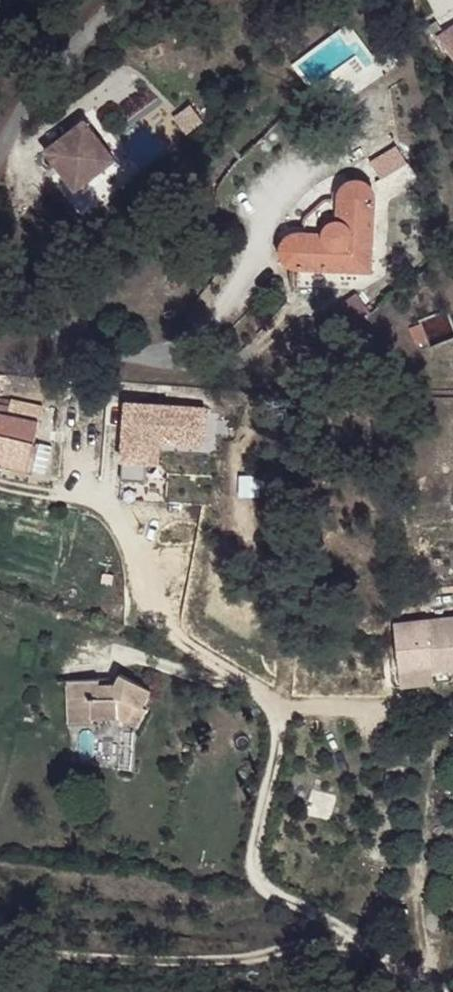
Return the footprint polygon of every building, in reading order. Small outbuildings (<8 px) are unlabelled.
[(433,35),(452,63),(452,21),(433,35)] [(72,104),(30,132),(60,175),(101,146),(72,104)] [(390,140),(362,153),(372,173),(399,158),(390,140)] [(399,158),(372,173),(381,193),(407,177),(399,158)] [(270,254),(277,259),(355,267),(365,184),(359,174),(351,171),(343,171),(337,172),(333,175),(330,180),(329,184),(329,190),(308,200),(301,205),(295,211),(289,217),(287,223),(283,222),(276,223),(270,227),(267,233),(264,241),(266,248),(270,254)] [(144,393),(124,394),(121,445),(143,447),(144,393)] [(42,403),(12,397),(12,402),(10,407),(8,411),(39,417),(42,403)] [(0,405),(0,429),(34,437),(39,417),(8,411),(10,407),(0,405)] [(0,429),(0,457),(29,465),(34,437),(0,429)] [(143,447),(121,445),(119,482),(143,482),(143,447)] [(392,630),(398,673),(431,670),(432,676),(452,673),(452,623),(392,630)] [(390,675),(392,693),(452,686),(452,673),(432,676),(431,670),(398,673),(390,675)] [(95,671),(59,683),(66,707),(58,709),(69,737),(96,730),(93,721),(116,714),(138,724),(147,705),(143,704),(150,686),(120,671),(111,680),(95,671)]
